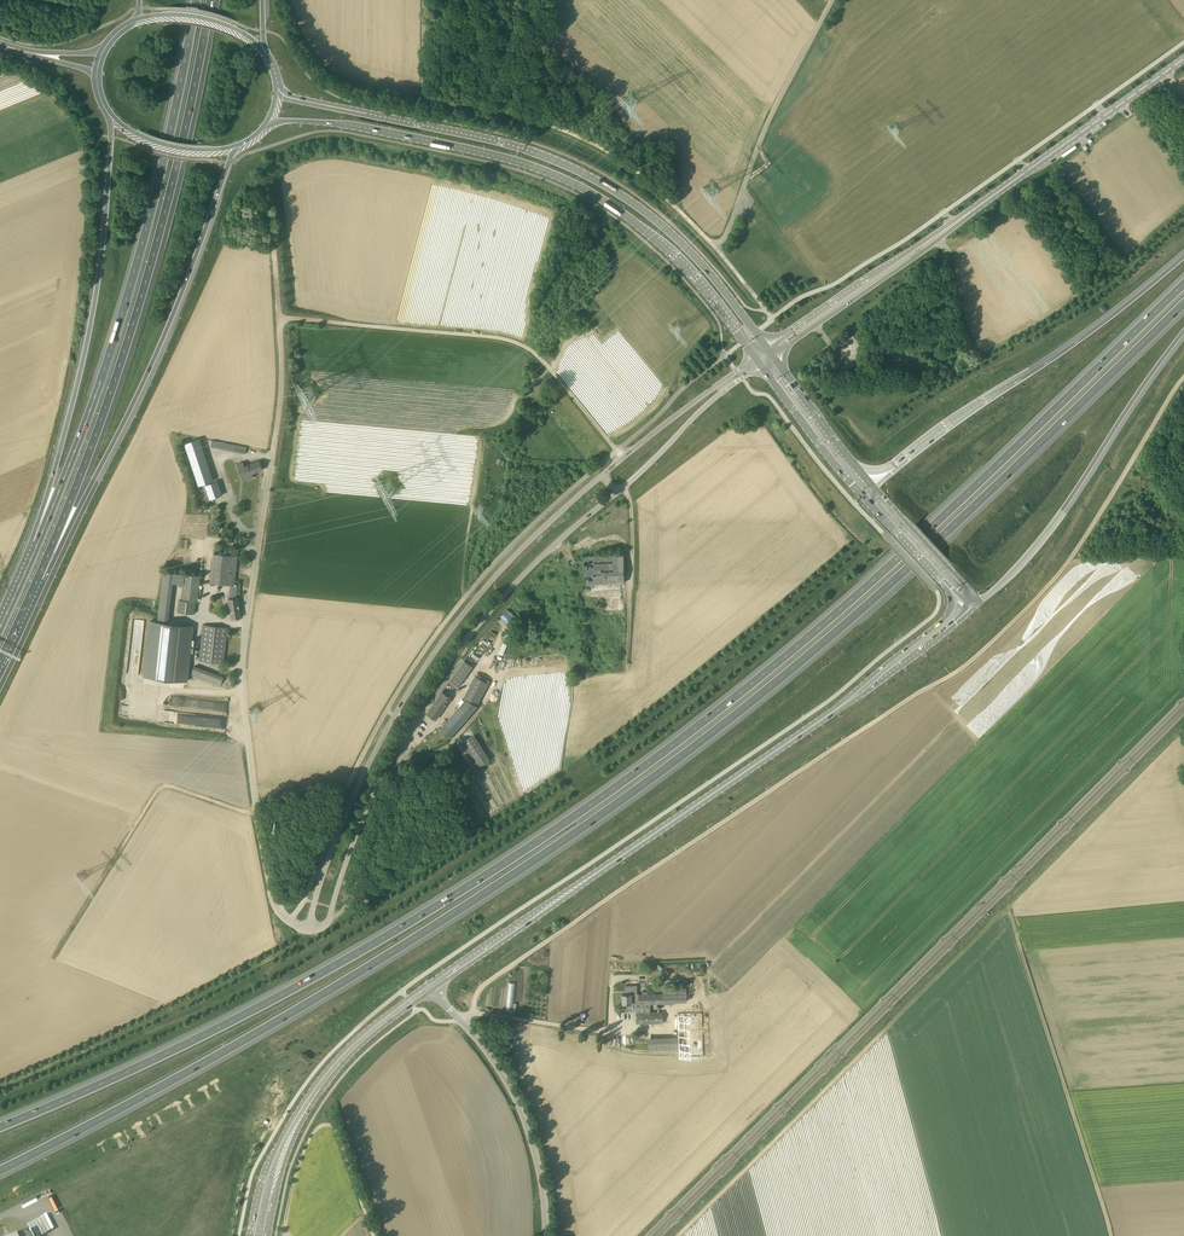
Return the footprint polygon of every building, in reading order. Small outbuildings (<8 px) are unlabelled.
[(199,485),(213,481),(199,438),(185,443),(199,485)] [(212,440),(211,446),(245,453),(246,447),(212,440)] [(237,464),(243,481),(253,477),(252,473),(262,469),(259,461),(245,466),(243,462),(237,464)] [(223,495),(219,480),(205,484),(210,499),(223,495)] [(238,555),(214,552),(210,582),(234,585),(238,555)] [(626,582),(625,553),(585,555),(586,583),(626,582)] [(158,619),(167,620),(168,621),(174,572),(163,571),(158,619)] [(201,576),(185,574),(185,573),(183,573),(181,599),(179,599),(178,612),(194,614),(195,602),(198,602),(201,576)] [(238,597),(228,599),(231,619),(241,617),(238,597)] [(518,618),(507,609),(502,615),(514,624),(518,618)] [(193,626),(150,621),(144,676),(187,681),(193,626)] [(224,663),(228,627),(203,624),(199,660),(224,663)] [(503,641),(509,643),(511,634),(506,632),(503,641)] [(503,642),(499,653),(503,655),(508,644),(503,642)] [(472,666),(465,661),(450,681),(458,686),(472,666)] [(220,685),(224,677),(195,665),(191,674),(220,685)] [(475,675),(463,702),(447,720),(447,721),(441,727),(440,729),(446,734),(453,738),(473,716),(474,714),(478,709),(490,682),(475,675)] [(451,697),(442,692),(427,714),(436,719),(451,697)] [(171,706),(196,707),(197,698),(171,697),(171,706)] [(211,728),(233,728),(233,719),(211,719),(211,728)] [(473,770),(480,766),(490,759),(474,735),(458,745),(473,770)] [(482,815),(496,807),(492,800),(489,802),(490,805),(488,806),(482,794),(477,797),(480,802),(476,805),(477,808),(479,806),(481,810),(480,811),(482,815)] [(513,1010),(515,983),(507,982),(506,1010),(513,1010)] [(637,1003),(637,994),(637,985),(625,985),(625,991),(627,991),(627,994),(622,994),(622,1004),(637,1003)] [(662,988),(663,994),(663,1002),(663,1004),(675,1003),(675,1001),(687,1001),(687,987),(662,988)] [(639,994),(637,994),(637,1003),(637,1023),(653,1023),(653,1025),(656,1025),(656,1023),(663,1023),(663,1012),(651,1012),(650,1004),(663,1004),(663,1002),(663,994),(648,994),(647,991),(642,991),(642,994),(639,994)] [(675,1015),(676,1058),(701,1058),(700,1015),(675,1015)] [(689,1037),(647,1038),(648,1050),(689,1049),(689,1037)] [(51,1189),(44,1191),(47,1198),(53,1195),(51,1189)]
